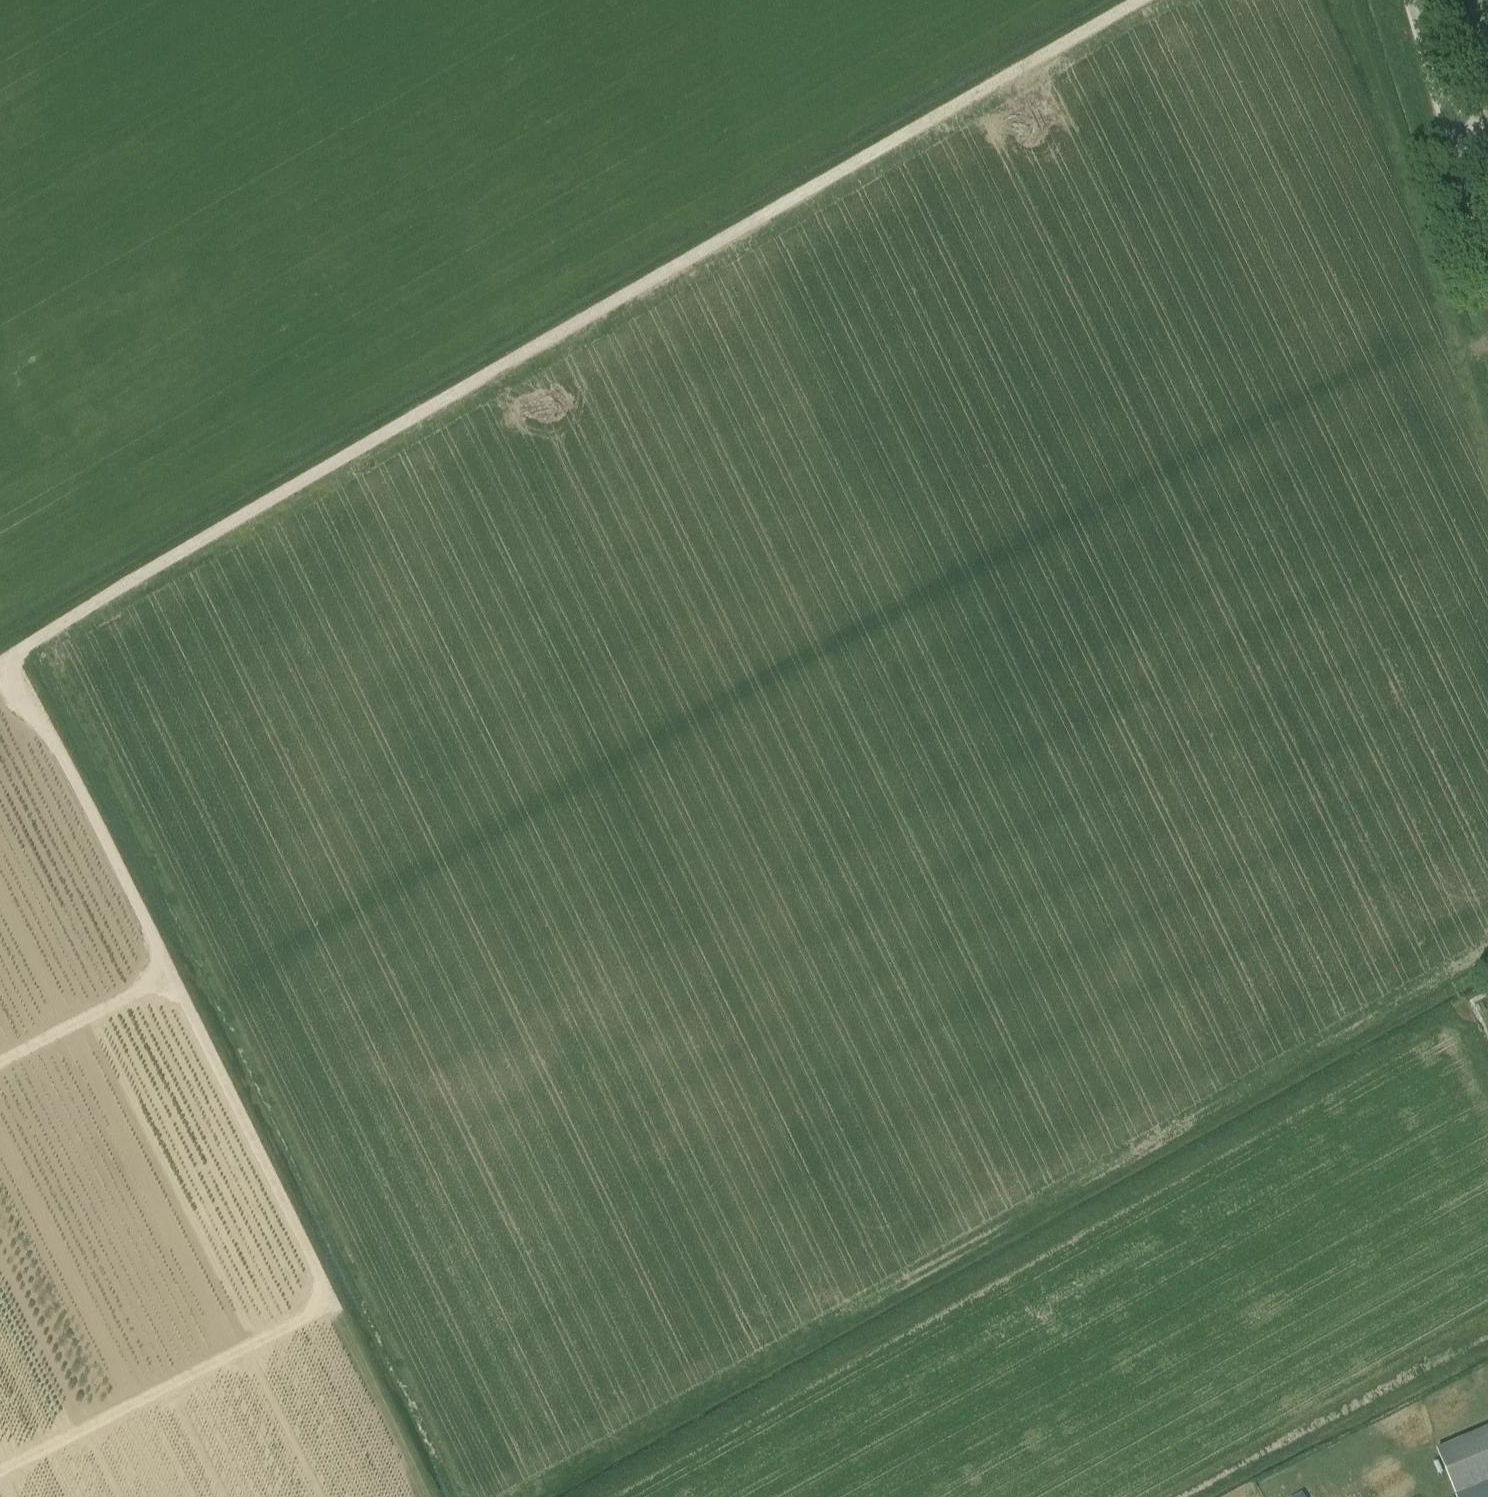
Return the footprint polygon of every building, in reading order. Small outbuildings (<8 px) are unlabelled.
[(1437,1449),(1457,1496),(1487,1496),(1487,1427),(1437,1449)]
